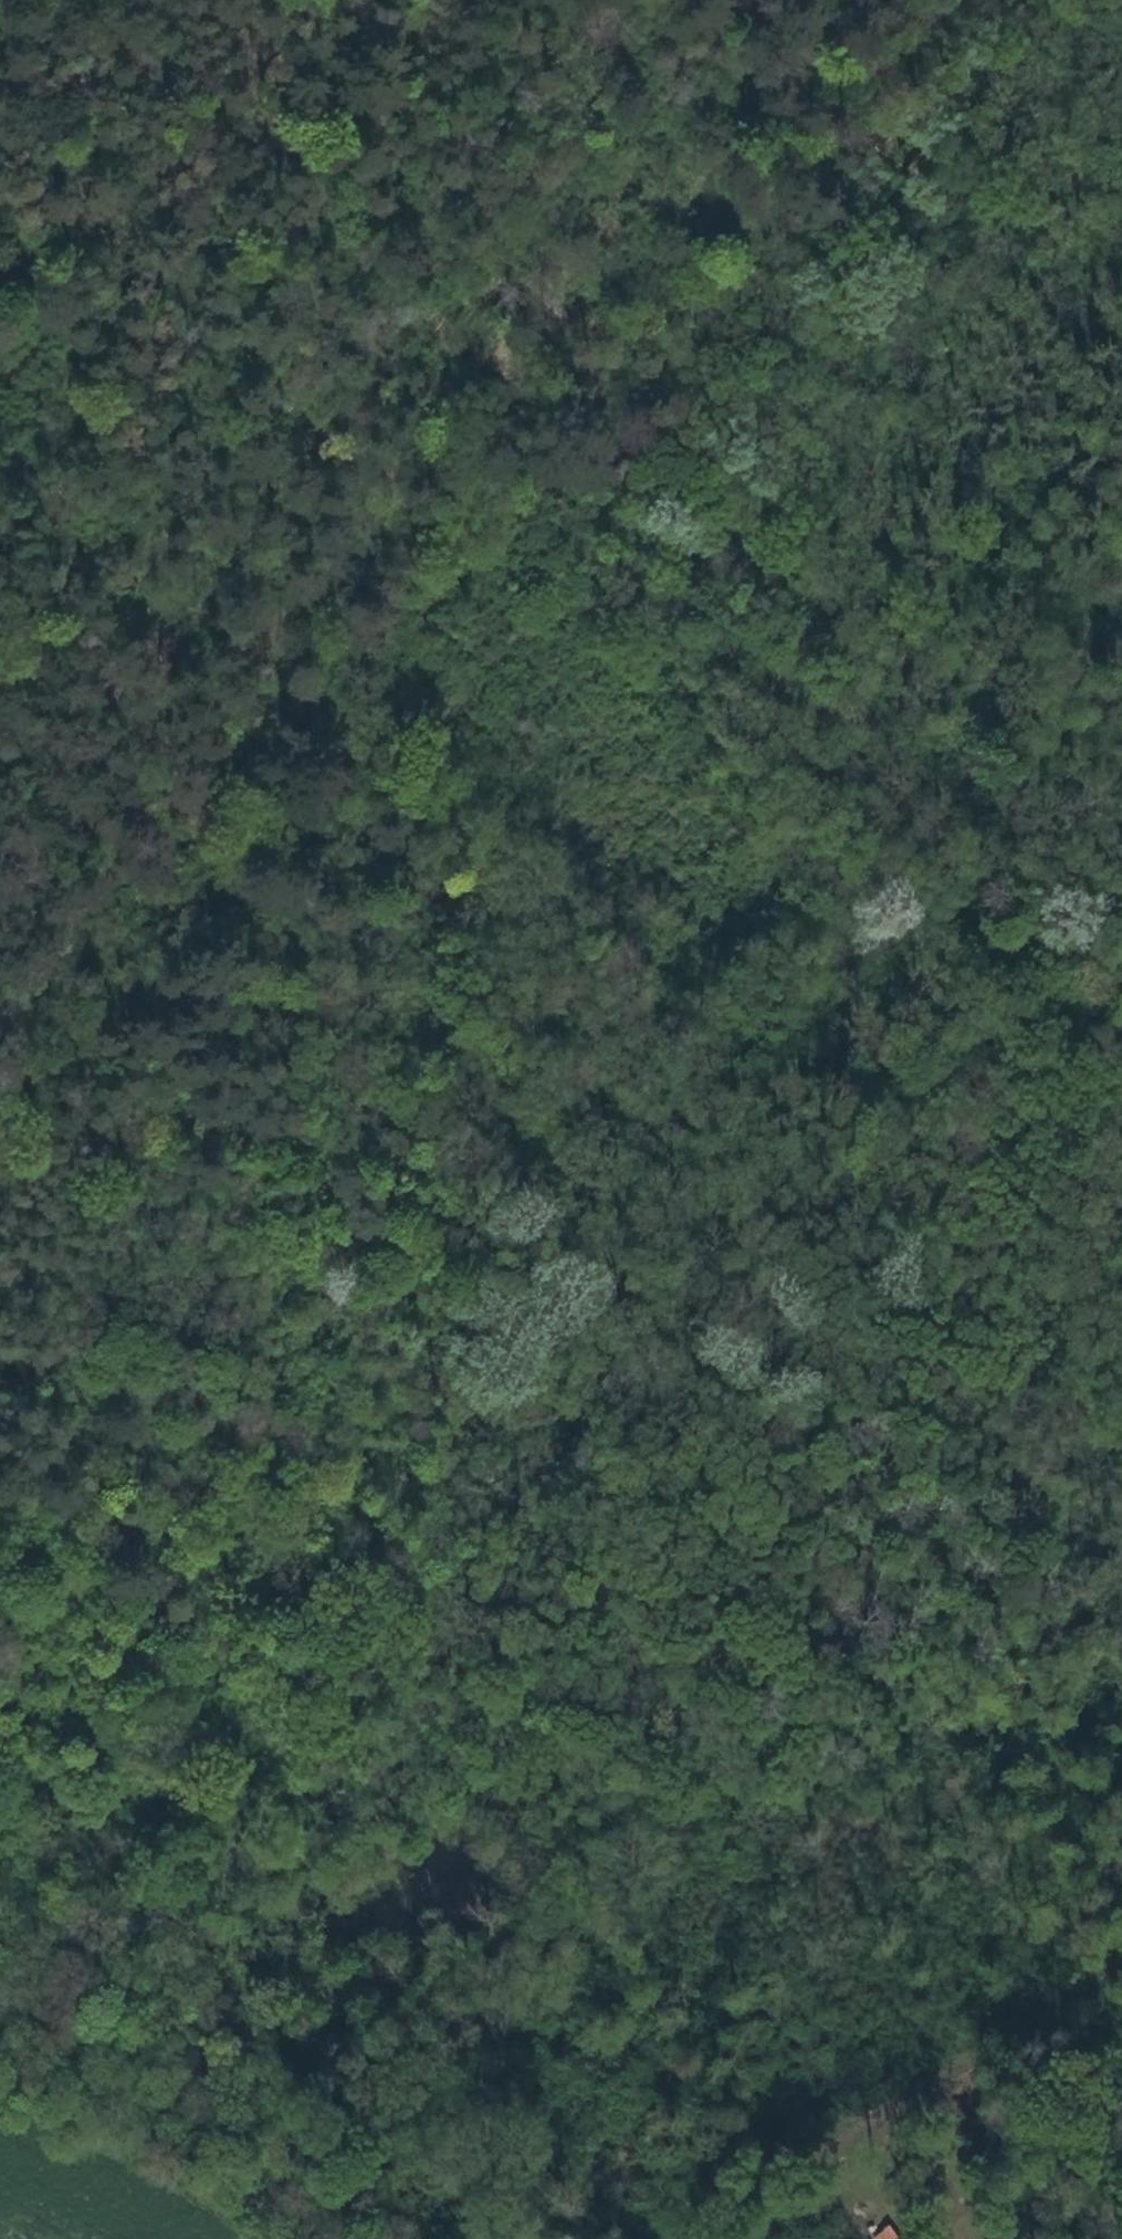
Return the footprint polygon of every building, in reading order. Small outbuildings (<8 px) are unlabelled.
[(888,2224),(871,2238),(902,2238),(888,2224)]
